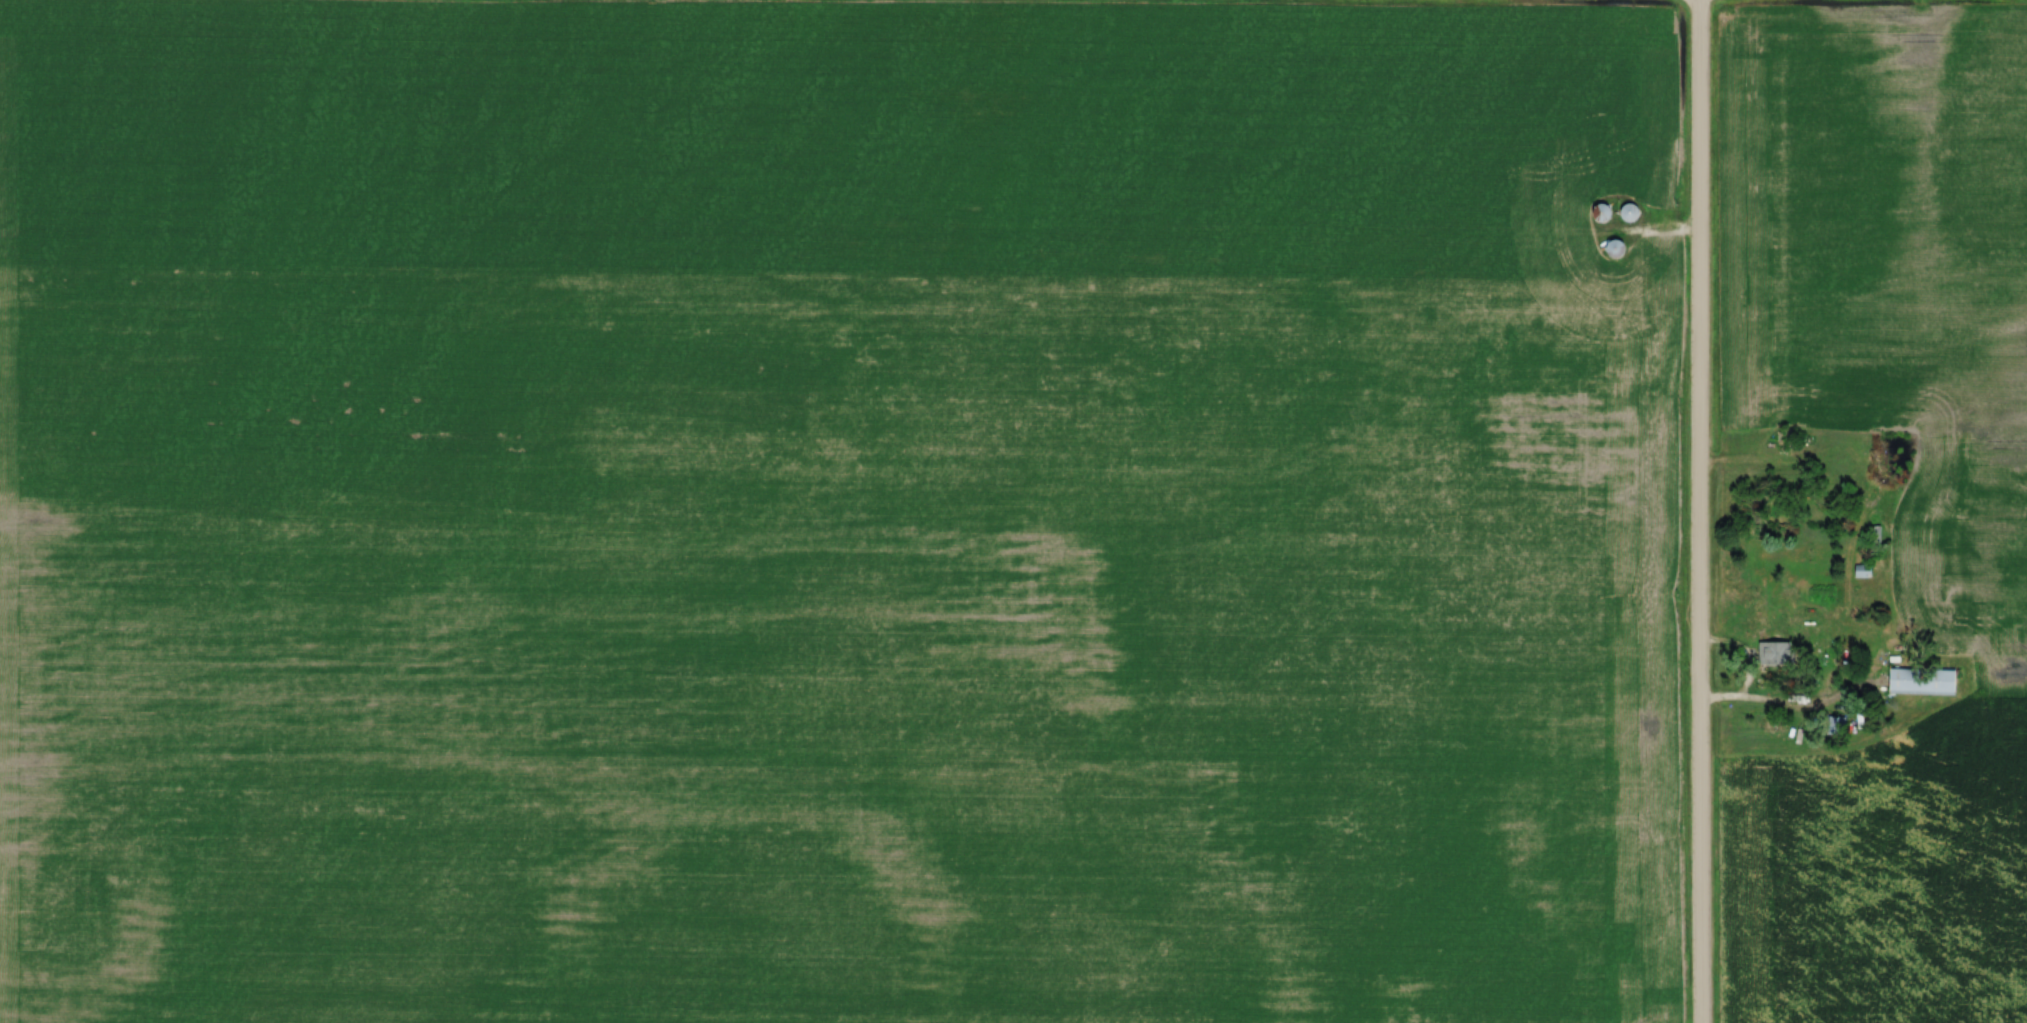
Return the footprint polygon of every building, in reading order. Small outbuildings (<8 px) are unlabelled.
[(1615,208),(1597,203),(1592,219),(1610,224),(1615,208)] [(1624,257),(1625,242),(1610,241),(1610,257),(1624,257)] [(1850,571),(1866,578),(1871,566),(1855,560),(1850,571)] [(1753,641),(1753,664),(1785,664),(1785,641),(1753,641)] [(1950,693),(1951,668),(1883,667),(1883,692),(1950,693)] [(1826,715),(1826,733),(1842,733),(1842,715),(1826,715)]
